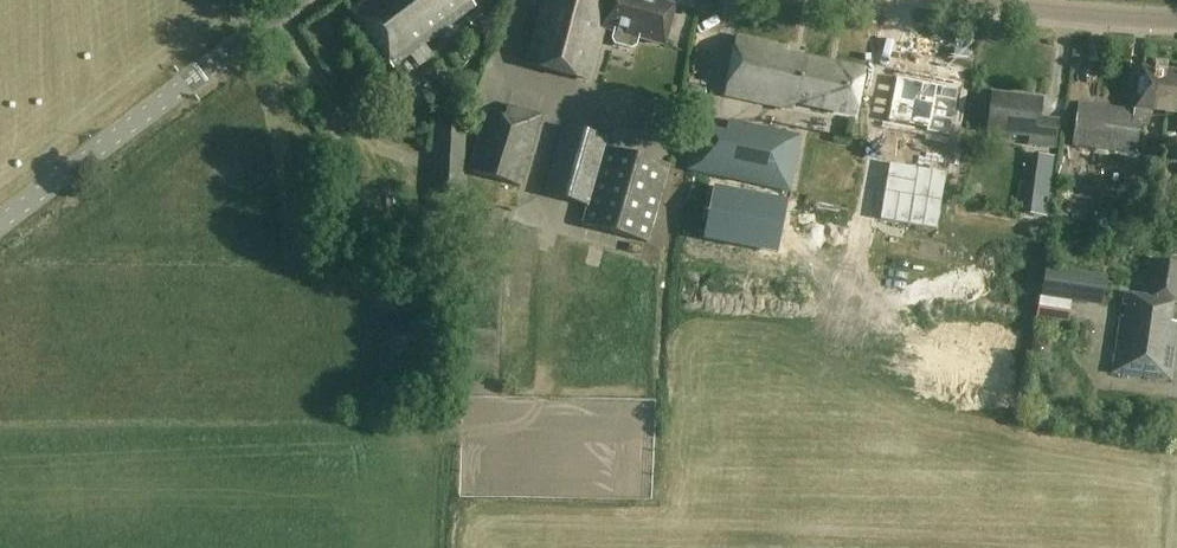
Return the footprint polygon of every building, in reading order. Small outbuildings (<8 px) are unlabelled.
[(469,0),(370,0),(352,13),(394,69),(411,56),(419,68),(434,57),(425,45),(475,8),(469,0)] [(610,1),(608,0),(547,0),(529,64),(590,80),(603,31),(610,1)] [(610,1),(603,31),(612,34),(609,43),(612,49),(629,54),(635,51),(637,41),(665,48),(676,8),(647,0),(610,0),(610,1)] [(486,23),(479,13),(468,21),(476,31),(486,23)] [(786,50),(734,40),(723,98),(792,111),(793,105),(854,117),(863,72),(785,57),(786,50)] [(1135,115),(1142,116),(1141,127),(1147,128),(1150,112),(1168,114),(1166,127),(1176,128),(1176,72),(1141,68),(1135,115)] [(897,79),(888,123),(927,131),(926,134),(950,139),(959,91),(897,79)] [(1042,101),(992,95),(987,132),(1029,138),(1028,145),(1055,148),(1058,123),(1040,120),(1042,101)] [(1142,116),(1135,115),(1124,113),(1124,110),(1078,104),(1072,147),(1136,156),(1137,148),(1138,148),(1141,127),(1142,116)] [(543,117),(506,107),(503,119),(487,115),(470,173),(522,188),(543,117)] [(818,131),(844,130),(843,116),(817,118),(818,131)] [(802,139),(726,122),(723,135),(697,129),(688,170),(790,192),(802,139)] [(467,130),(438,128),(435,174),(465,176),(467,130)] [(607,141),(565,128),(545,194),(587,207),(582,224),(646,243),(670,167),(606,147),(607,141)] [(1093,152),(1071,149),(1067,179),(1089,182),(1093,152)] [(888,166),(880,222),(936,230),(945,174),(888,166)] [(709,194),(699,247),(756,258),(767,205),(709,194)] [(1149,262),(1144,298),(1124,295),(1113,374),(1171,382),(1176,340),(1176,324),(1170,323),(1173,304),(1176,304),(1176,266),(1149,262)] [(1084,283),(1047,278),(1040,320),(1077,326),(1084,283)] [(1038,343),(1036,360),(1053,362),(1055,345),(1038,343)]
